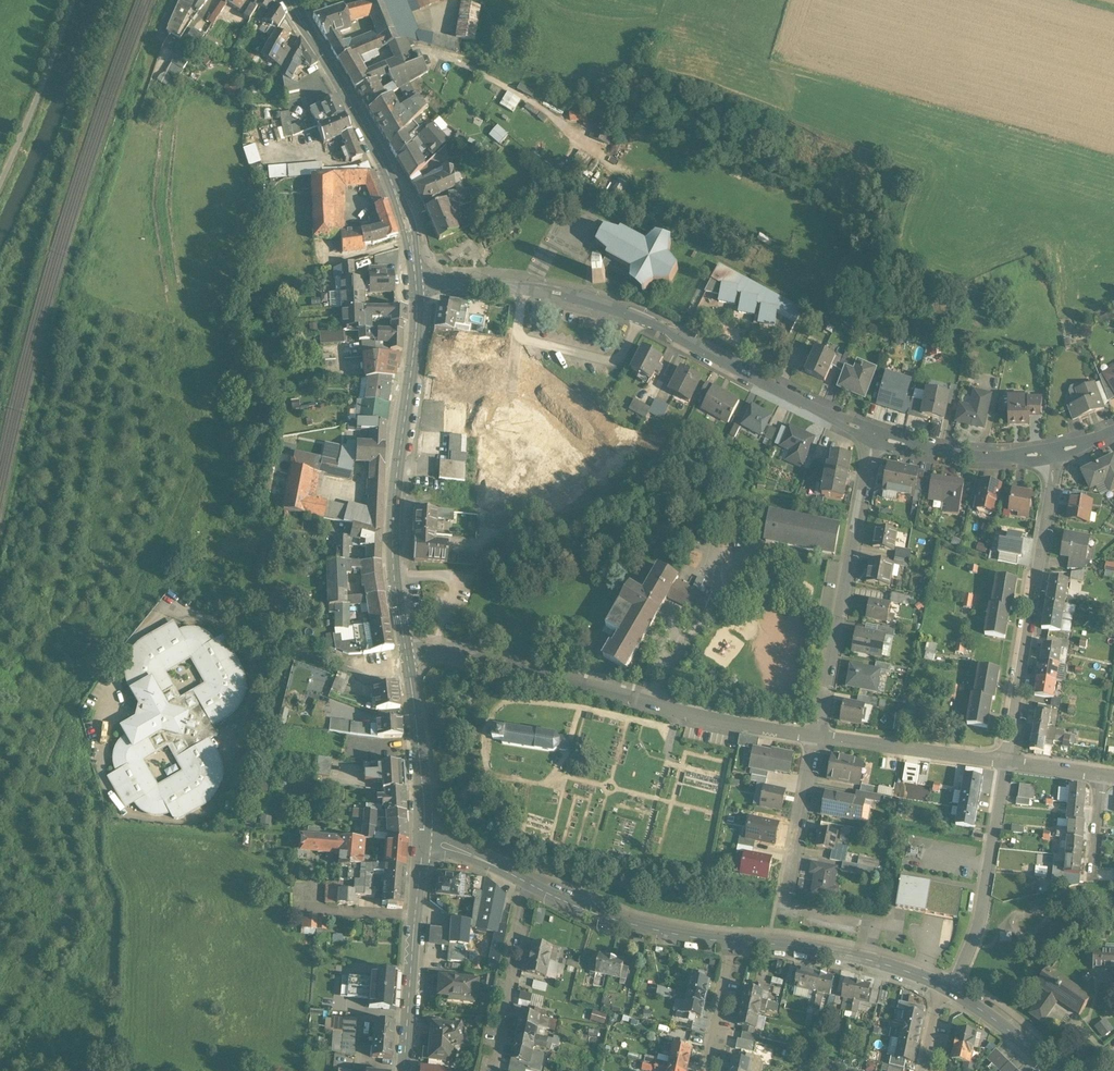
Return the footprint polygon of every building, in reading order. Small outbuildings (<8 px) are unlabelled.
[(167,29),(167,32),(169,36),(170,36),(171,34),(175,36),(194,0),(180,0),(167,29)] [(223,0),(208,22),(213,25),(220,14),(225,8),(227,4),(227,3),(223,0)] [(227,4),(239,12),(248,0),(229,0),(227,3),(227,4)] [(256,6),(267,12),(272,3),(274,0),(260,0),(256,6)] [(365,4),(370,17),(375,31),(378,39),(395,32),(391,22),(382,0),(379,0),(365,4)] [(391,22),(410,15),(404,0),(382,0),(391,22)] [(284,18),(272,3),(267,12),(270,14),(264,23),(271,28),(272,27),(277,30),(279,27),(284,19),(284,18)] [(479,5),(462,3),(455,38),(474,41),(479,5)] [(239,12),(227,4),(225,8),(229,11),(225,17),(232,22),(239,12)] [(365,4),(344,10),(348,23),(355,21),(370,17),(365,4)] [(256,11),(251,7),(245,16),(244,19),(249,22),(256,11)] [(343,8),(313,19),(325,39),(337,34),(350,30),(349,25),(348,23),(344,10),(343,8)] [(239,12),(232,22),(239,26),(244,19),(245,16),(239,12)] [(410,15),(391,22),(395,32),(395,33),(414,27),(410,15)] [(293,33),(284,19),(279,27),(292,35),(293,33)] [(453,38),(417,34),(414,27),(395,33),(398,41),(405,41),(406,42),(420,45),(457,55),(460,40),(453,38)] [(192,30),(183,45),(194,52),(204,37),(192,30)] [(275,34),(268,30),(266,33),(265,34),(272,38),(275,34)] [(289,39),(276,31),(275,34),(272,38),(268,44),(281,53),(283,49),(289,39)] [(375,31),(354,41),(357,48),(378,39),(375,31)] [(357,48),(348,52),(349,54),(338,61),(350,82),(365,74),(361,67),(364,65),(363,65),(360,59),(376,52),(388,47),(399,42),(398,41),(395,33),(395,32),(378,39),(357,48)] [(337,34),(325,39),(338,61),(349,54),(348,52),(357,48),(354,41),(345,46),(343,42),(342,43),(337,34)] [(213,43),(206,38),(201,45),(208,50),(213,43)] [(300,39),(294,48),(291,54),(298,61),(300,59),(303,61),(306,63),(304,65),(309,69),(317,64),(300,39)] [(399,42),(388,47),(391,54),(401,50),(401,51),(409,48),(406,42),(405,41),(398,41),(399,42)] [(281,53),(268,44),(261,57),(284,70),(291,54),(283,49),(281,53)] [(183,45),(171,63),(182,71),(194,52),(183,45)] [(401,50),(391,54),(394,61),(405,57),(412,55),(409,48),(401,51),(401,50)] [(376,52),(360,59),(363,65),(370,62),(369,60),(379,56),(376,52)] [(298,61),(291,54),(284,70),(282,74),(280,78),(282,79),(290,82),(297,68),(298,69),(301,63),(298,61)] [(200,60),(205,67),(212,62),(207,55),(200,60)] [(394,61),(379,68),(383,78),(388,76),(393,85),(397,92),(399,91),(414,82),(420,78),(420,79),(422,78),(421,77),(427,74),(418,55),(413,57),(412,55),(405,57),(394,61)] [(165,73),(157,81),(165,86),(171,77),(176,80),(182,71),(171,63),(165,73)] [(379,68),(373,70),(378,80),(379,80),(381,84),(378,85),(382,92),(393,85),(388,76),(383,78),(379,68)] [(365,74),(350,82),(355,90),(378,80),(373,70),(365,74)] [(290,82),(282,79),(285,95),(299,92),(296,84),(290,82)] [(378,80),(355,90),(368,111),(381,101),(386,99),(382,92),(378,85),(381,84),(379,80),(378,80)] [(421,93),(414,82),(408,85),(414,95),(415,97),(421,93)] [(521,83),(519,89),(534,94),(536,88),(521,83)] [(393,85),(382,92),(386,99),(390,96),(397,92),(393,85)] [(408,85),(399,91),(405,100),(414,95),(408,85)] [(501,104),(514,111),(522,97),(508,90),(501,104)] [(405,100),(395,106),(401,116),(420,105),(417,99),(415,97),(414,95),(405,100)] [(386,99),(381,101),(368,111),(384,138),(388,134),(395,127),(404,120),(401,116),(395,106),(390,96),(386,99)] [(336,98),(318,106),(324,119),(326,123),(344,115),(336,98)] [(404,120),(395,127),(388,134),(393,140),(388,144),(389,146),(403,132),(416,120),(425,110),(417,99),(420,105),(401,116),(404,120)] [(532,106),(527,103),(524,108),(529,111),(532,106)] [(318,106),(310,110),(315,119),(315,122),(324,119),(318,106)] [(571,109),(571,118),(586,118),(586,109),(571,109)] [(282,130),(275,131),(277,143),(291,138),(287,113),(279,116),(282,130)] [(326,123),(317,127),(324,143),(351,132),(344,115),(326,123)] [(439,116),(432,124),(436,128),(444,120),(439,116)] [(307,131),(317,127),(315,122),(315,119),(304,124),(307,131)] [(416,120),(403,132),(408,139),(418,129),(422,125),(416,120)] [(499,123),(490,134),(502,143),(510,132),(499,123)] [(298,124),(291,127),(292,137),(300,134),(298,124)] [(432,124),(418,137),(423,143),(428,148),(432,153),(446,140),(436,128),(432,124)] [(610,130),(597,124),(597,125),(594,124),(590,135),(608,143),(612,131),(610,130)] [(403,132),(389,146),(396,158),(411,144),(408,139),(403,132)] [(362,158),(352,135),(342,139),(346,148),(351,160),(352,162),(362,158)] [(411,144),(396,158),(409,179),(424,165),(419,157),(415,150),(423,143),(418,137),(411,144)] [(423,143),(415,150),(419,157),(428,148),(423,143)] [(255,145),(243,149),(249,167),(261,163),(255,145)] [(346,148),(341,150),(346,162),(351,160),(346,148)] [(321,163),(287,167),(288,179),(313,175),(323,175),(322,170),(321,163)] [(364,164),(355,167),(349,168),(339,170),(322,170),(323,175),(367,172),(364,164)] [(286,166),(267,168),(269,180),(287,178),(286,166)] [(453,166),(443,167),(443,174),(431,179),(438,193),(455,186),(455,185),(453,174),(453,166)] [(441,167),(419,180),(421,184),(431,179),(443,174),(443,167),(441,167)] [(382,193),(373,172),(367,172),(333,174),(333,185),(342,185),(366,183),(373,197),(383,194),(382,193)] [(460,173),(453,174),(455,185),(455,186),(456,190),(464,189),(460,173)] [(313,175),(312,238),(332,238),(333,238),(333,185),(333,174),(323,175),(313,175)] [(421,184),(415,186),(421,200),(438,193),(431,179),(421,184)] [(333,185),(333,238),(335,238),(340,238),(340,234),(342,234),(342,185),(333,185)] [(424,202),(426,209),(444,201),(450,198),(471,194),(471,191),(451,191),(443,193),(424,202)] [(376,206),(386,202),(383,194),(373,197),(376,206)] [(471,194),(450,198),(444,201),(447,207),(454,204),(459,205),(471,201),(471,194)] [(444,201),(426,209),(439,238),(457,231),(447,207),(444,201)] [(397,235),(386,202),(376,206),(379,218),(381,225),(372,228),(368,230),(361,231),(363,244),(364,244),(371,242),(372,244),(397,235)] [(478,202),(470,206),(477,222),(485,218),(478,202)] [(376,219),(370,222),(372,228),(381,225),(379,218),(376,219)] [(646,243),(630,234),(630,233),(625,230),(624,231),(621,229),(619,232),(605,228),(600,237),(597,243),(608,253),(598,270),(605,271),(609,264),(628,275),(631,276),(631,281),(643,291),(654,282),(669,283),(678,268),(668,255),(671,240),(656,236),(646,243)] [(363,244),(361,231),(342,234),(340,234),(340,238),(342,253),(365,250),(364,244),(363,244)] [(353,262),(342,266),(342,282),(354,282),(354,280),(353,262)] [(802,309),(720,265),(706,291),(721,294),(719,301),(740,305),(739,312),(760,315),(759,322),(780,326),(791,331),(802,309)] [(354,282),(342,282),(342,266),(335,269),(335,280),(336,294),(341,294),(342,310),(364,308),(363,293),(354,293),(354,284),(358,284),(358,283),(356,280),(354,280),(354,282)] [(393,272),(386,272),(386,268),(368,269),(369,284),(369,292),(369,293),(394,292),(393,272)] [(598,270),(594,269),(593,282),(605,281),(606,271),(605,271),(598,270)] [(358,284),(354,284),(354,293),(363,293),(369,292),(369,284),(358,284)] [(336,294),(329,294),(330,311),(342,310),(341,294),(336,294)] [(461,299),(449,297),(448,305),(460,307),(461,304),(461,299)] [(448,305),(438,304),(434,328),(454,330),(456,315),(459,315),(460,307),(448,305)] [(406,308),(369,308),(369,309),(346,311),(347,325),(348,327),(371,326),(370,319),(378,319),(378,320),(381,320),(380,319),(391,319),(391,324),(401,324),(406,324),(406,308)] [(342,332),(348,332),(348,327),(347,325),(333,326),(334,333),(342,332)] [(371,326),(348,327),(348,332),(358,332),(358,342),(361,342),(372,342),(377,341),(377,330),(371,330),(371,326)] [(401,331),(391,331),(377,330),(377,341),(376,344),(390,344),(390,350),(391,350),(401,351),(401,331)] [(334,333),(319,334),(320,347),(343,345),(342,332),(334,333)] [(372,342),(361,342),(363,358),(390,356),(391,350),(390,350),(390,344),(376,344),(377,341),(372,342)] [(663,356),(644,346),(632,368),(651,378),(655,371),(659,373),(663,367),(658,364),(663,356)] [(836,357),(815,348),(804,372),(825,381),(831,366),(836,357)] [(542,364),(527,354),(507,380),(526,394),(512,412),(519,417),(512,426),(568,468),(559,479),(569,486),(577,476),(585,482),(591,473),(600,479),(630,439),(538,370),(542,364)] [(843,357),(837,354),(836,357),(831,366),(838,369),(843,357)] [(390,356),(363,358),(365,381),(368,381),(392,378),(394,378),(395,367),(397,367),(399,356),(390,356)] [(843,357),(838,369),(844,372),(846,368),(850,359),(844,356),(843,357)] [(862,368),(860,373),(846,368),(844,372),(838,387),(864,397),(875,368),(863,364),(863,365),(862,365),(861,367),(862,368)] [(701,376),(681,365),(670,387),(690,397),(701,376)] [(1106,377),(1113,390),(1113,372),(1106,377)] [(1106,377),(1104,373),(1098,375),(1108,401),(1113,398),(1113,390),(1106,377)] [(900,377),(898,383),(885,380),(883,389),(882,389),(877,405),(884,407),(885,405),(901,410),(902,410),(905,399),(910,380),(900,377)] [(392,378),(368,381),(365,404),(388,405),(392,378)] [(706,380),(699,392),(706,396),(711,385),(711,386),(712,384),(706,380)] [(1094,383),(1081,388),(1084,397),(1082,398),(1080,402),(1067,407),(1072,420),(1104,407),(1094,383)] [(711,386),(711,385),(706,396),(701,406),(727,420),(738,399),(729,394),(729,395),(711,386)] [(957,388),(950,386),(948,394),(946,402),(949,402),(953,403),(954,397),(957,388)] [(948,394),(927,389),(924,402),(921,417),(927,419),(928,416),(942,419),(946,402),(948,394)] [(991,395),(974,391),(970,407),(960,404),(958,411),(956,421),(983,428),(991,395)] [(1027,396),(1008,396),(1008,408),(1009,425),(1028,424),(1028,412),(1027,398),(1027,396)] [(651,406),(634,397),(628,407),(645,416),(649,409),(651,406)] [(668,404),(655,397),(651,406),(649,409),(661,416),(668,404)] [(961,399),(954,397),(953,403),(952,410),(958,411),(960,404),(961,399)] [(1042,398),(1027,398),(1028,412),(1040,412),(1042,398)] [(911,401),(905,399),(902,410),(901,410),(900,412),(907,414),(911,401)] [(924,402),(912,399),(911,401),(907,414),(921,417),(924,402)] [(770,413),(751,403),(742,420),(761,430),(766,421),(770,413)] [(365,404),(358,404),(357,423),(360,423),(385,424),(388,405),(365,404)] [(734,421),(729,431),(734,433),(739,424),(734,421)] [(780,428),(766,421),(761,430),(759,435),(774,443),(779,430),(780,428)] [(356,423),(351,425),(350,432),(360,433),(360,423),(357,423),(356,423)] [(385,424),(360,423),(360,433),(370,433),(370,446),(384,446),(385,424)] [(814,436),(788,425),(785,432),(780,444),(792,449),(788,459),(802,465),(805,456),(811,443),(814,436)] [(785,432),(779,430),(774,443),(779,445),(780,444),(785,432)] [(466,436),(448,435),(447,461),(447,462),(450,462),(465,463),(466,453),(465,453),(466,436)] [(811,443),(805,456),(812,458),(817,446),(811,443)] [(356,445),(346,445),(346,454),(344,454),(343,461),(352,462),(355,462),(356,445)] [(370,446),(356,445),(355,462),(355,463),(370,463),(370,471),(369,471),(368,482),(383,482),(384,446),(370,446)] [(832,452),(817,446),(812,458),(827,465),(827,464),(829,464),(832,452)] [(294,455),(291,470),(311,474),(335,479),(338,467),(339,461),(341,451),(324,447),(321,461),(294,455)] [(851,456),(832,452),(829,464),(827,464),(827,465),(821,494),(842,499),(851,456)] [(1082,471),(1087,483),(1103,476),(1105,482),(1110,491),(1113,489),(1113,455),(1082,471)] [(465,463),(450,462),(447,462),(447,461),(439,461),(438,478),(464,480),(465,463)] [(902,467),(888,464),(884,491),(897,493),(902,467)] [(346,468),(338,467),(335,479),(342,481),(345,479),(346,468)] [(918,469),(902,467),(897,493),(913,495),(914,490),(918,469)] [(924,470),(918,469),(914,490),(921,491),(923,476),(924,470)] [(311,474),(291,470),(282,512),(303,517),(306,501),(311,474)] [(931,477),(923,476),(921,491),(929,492),(931,477)] [(959,480),(931,476),(931,477),(929,492),(930,492),(930,495),(934,495),(934,497),(947,499),(945,512),(958,514),(963,488),(958,487),(959,480)] [(1103,476),(1087,483),(1090,489),(1105,482),(1103,476)] [(982,482),(975,480),(971,499),(978,501),(982,482)] [(368,482),(367,482),(367,499),(370,499),(382,500),(383,482),(368,482)] [(1000,486),(982,482),(978,501),(976,509),(977,509),(977,510),(979,513),(982,514),(985,512),(985,511),(994,513),(997,497),(998,497),(1000,486)] [(1011,492),(1004,491),(1003,501),(1010,502),(1011,492)] [(1031,494),(1013,491),(1010,512),(1027,515),(1028,509),(1030,509),(1031,504),(1029,503),(1031,494)] [(1103,496),(1087,493),(1085,500),(1092,501),(1091,505),(1101,506),(1103,496)] [(1085,500),(1071,498),(1067,518),(1086,521),(1087,513),(1090,514),(1091,505),(1092,501),(1085,500)] [(382,509),(382,500),(370,499),(369,508),(382,509)] [(325,505),(306,501),(303,517),(322,521),(325,505)] [(347,509),(325,505),(322,521),(342,525),(347,509)] [(382,509),(369,508),(369,512),(348,507),(347,509),(342,525),(352,527),(381,534),(382,509)] [(447,511),(415,509),(414,527),(435,528),(435,518),(447,519),(447,511)] [(893,513),(879,509),(878,516),(891,521),(893,513)] [(839,528),(769,514),(764,543),(833,556),(839,528)] [(381,534),(352,527),(349,540),(360,543),(359,549),(366,549),(366,565),(380,564),(381,534)] [(897,533),(876,529),(873,548),(894,552),(897,533)] [(435,534),(413,533),(413,562),(446,564),(447,543),(434,542),(435,534)] [(1086,538),(1065,534),(1061,557),(1073,560),(1086,562),(1086,561),(1087,551),(1084,550),(1086,538)] [(1000,555),(1018,559),(1020,559),(1025,540),(1002,535),(998,554),(1000,555)] [(347,539),(336,539),(335,548),(347,548),(347,539)] [(487,552),(458,551),(457,564),(486,566),(487,552)] [(894,552),(892,559),(908,562),(910,555),(894,552)] [(998,564),(1016,567),(1018,559),(1000,555),(998,564)] [(347,556),(335,556),(335,564),(343,564),(347,564),(347,556)] [(892,559),(891,565),(893,565),(907,568),(908,562),(892,559)] [(1086,562),(1073,560),(1071,571),(1084,571),(1089,567),(1090,561),(1086,561),(1086,562)] [(891,565),(871,561),(866,583),(889,587),(893,565),(891,565)] [(335,564),(326,565),(327,595),(344,595),(344,576),(343,564),(335,564)] [(360,564),(348,564),(347,564),(343,564),(344,576),(350,576),(350,571),(360,571),(360,564)] [(380,564),(366,565),(360,564),(360,571),(361,590),(364,589),(365,598),(383,596),(380,579),(380,564)] [(620,636),(614,646),(612,645),(604,658),(625,670),(667,601),(676,583),(679,580),(659,568),(651,583),(650,583),(644,594),(620,636)] [(1085,571),(1072,574),(1071,581),(1083,583),(1085,571)] [(705,582),(699,579),(693,591),(703,596),(705,589),(702,587),(705,582)] [(997,579),(992,608),(990,608),(985,637),(1005,640),(1010,612),(1012,612),(1017,583),(997,579)] [(1069,582),(1051,579),(1048,597),(1066,600),(1069,582)] [(693,591),(676,583),(667,601),(704,619),(710,599),(703,596),(693,591)] [(644,594),(630,586),(605,628),(620,636),(644,594)] [(713,593),(705,589),(703,596),(710,599),(713,593)] [(344,595),(327,595),(328,609),(345,608),(345,600),(344,595)] [(910,598),(892,595),(890,604),(908,607),(910,598)] [(383,596),(365,598),(366,606),(370,626),(373,626),(388,623),(383,596)] [(973,598),(966,597),(964,610),(971,611),(973,598)] [(1066,600),(1048,597),(1045,613),(1063,616),(1066,600)] [(365,598),(345,600),(345,608),(347,608),(366,606),(365,598)] [(890,606),(869,602),(866,620),(886,623),(890,606)] [(345,608),(328,609),(328,617),(334,616),(337,616),(337,623),(347,623),(347,608),(345,608)] [(1063,616),(1045,613),(1042,630),(1060,633),(1063,616)] [(347,623),(337,623),(337,616),(334,616),(334,632),(347,633),(347,623)] [(388,623),(373,626),(373,628),(363,629),(365,645),(366,655),(393,649),(388,623)] [(237,706),(241,700),(243,694),(244,686),(244,679),(242,672),(240,667),(222,637),(213,642),(210,638),(207,635),(202,633),(197,631),(192,630),(187,630),(182,631),(178,633),(172,624),(143,642),(138,645),(133,650),(129,657),(127,664),(126,671),(126,678),(128,685),(131,691),(150,680),(167,708),(188,713),(182,736),(161,731),(133,748),(126,737),(119,744),(116,748),(115,753),(114,758),(114,763),(115,768),(117,772),(108,778),(125,806),(134,801),(141,809),(150,813),(160,814),(170,811),(174,818),(177,818),(204,802),(209,798),(214,793),(218,787),(220,780),(222,773),(221,766),(220,759),(217,753),(209,739),(218,733),(212,724),(227,715),(232,712),(237,706)] [(877,628),(876,635),(885,637),(884,638),(893,640),(894,631),(877,628)] [(363,629),(351,629),(353,642),(354,642),(355,647),(365,645),(363,629)] [(867,634),(857,632),(854,650),(870,654),(870,657),(880,659),(884,638),(885,637),(876,635),(873,635),(873,637),(866,635),(867,634)] [(353,642),(341,644),(340,637),(332,638),(334,652),(341,651),(342,655),(348,657),(358,657),(366,655),(365,645),(355,647),(354,642),(353,642)] [(889,661),(893,640),(884,638),(880,659),(889,661)] [(1062,641),(1048,639),(1047,646),(1061,649),(1062,641)] [(965,643),(958,642),(957,648),(956,654),(963,655),(965,643)] [(936,647),(930,646),(928,657),(934,658),(936,647)] [(1047,646),(1044,646),(1041,663),(1059,666),(1062,649),(1047,646)] [(1059,666),(1041,663),(1039,680),(1057,683),(1059,666)] [(877,664),(875,670),(880,671),(880,672),(887,673),(890,674),(891,667),(877,664)] [(875,670),(852,666),(848,686),(860,689),(860,691),(876,694),(880,672),(880,671),(875,670)] [(980,669),(975,697),(973,697),(967,726),(987,729),(992,701),(994,701),(999,672),(980,669)] [(883,695),(887,673),(880,672),(876,694),(883,695)] [(349,679),(338,674),(331,692),(342,697),(349,679)] [(167,708),(150,680),(131,691),(139,705),(135,720),(121,728),(126,737),(133,748),(161,731),(182,736),(188,713),(167,708)] [(1057,683),(1039,680),(1036,696),(1054,699),(1057,683)] [(958,688),(950,686),(948,699),(955,700),(958,688)] [(397,687),(371,690),(372,703),(374,703),(375,712),(399,710),(397,687)] [(872,699),(859,697),(857,705),(865,707),(870,708),(872,699)] [(857,705),(844,703),(840,722),(861,726),(865,707),(857,705)] [(1052,708),(1039,705),(1038,712),(1051,714),(1052,708)] [(1038,712),(1035,725),(1049,727),(1051,714),(1038,712)] [(906,732),(908,715),(897,714),(896,731),(906,732)] [(350,725),(330,722),(328,734),(349,737),(350,727),(350,725)] [(378,729),(350,727),(349,737),(379,740),(401,739),(400,722),(377,723),(378,729)] [(951,723),(944,722),(943,728),(950,730),(951,723)] [(1049,727),(1035,725),(1033,738),(1047,740),(1049,727)] [(556,738),(505,732),(505,735),(496,733),(495,737),(490,736),(489,742),(495,742),(494,746),(504,747),(503,750),(554,756),(559,752),(560,754),(565,754),(568,752),(569,744),(567,742),(562,741),(560,742),(556,738)] [(759,740),(740,737),(738,748),(754,751),(757,751),(759,740)] [(1047,740),(1033,738),(1031,751),(1044,753),(1047,740)] [(757,751),(754,751),(752,761),(753,762),(751,770),(769,774),(772,774),(772,772),(790,775),(793,756),(774,752),(774,754),(757,751)] [(862,763),(833,757),(829,780),(858,786),(862,763)] [(331,762),(317,760),(315,777),(328,779),(331,762)] [(403,765),(370,767),(363,766),(364,784),(382,786),(382,789),(382,792),(383,792),(404,791),(403,765)] [(903,784),(916,786),(919,769),(906,767),(903,784)] [(769,774),(751,770),(750,777),(752,777),(767,780),(769,774)] [(983,779),(964,776),(961,794),(980,797),(983,779)] [(767,780),(752,777),(751,784),(758,785),(765,786),(766,787),(768,780),(767,780)] [(751,803),(761,805),(764,789),(765,786),(758,785),(751,803)] [(860,786),(858,793),(874,796),(875,789),(860,786)] [(1035,787),(1020,786),(1018,800),(1033,801),(1035,787)] [(1085,788),(1070,787),(1068,804),(1084,806),(1085,788)] [(785,793),(764,789),(761,805),(760,809),(781,813),(785,793)] [(404,791),(383,792),(383,799),(380,799),(381,805),(381,808),(381,811),(384,810),(384,814),(387,814),(405,815),(404,791)] [(874,796),(858,793),(857,800),(864,802),(864,803),(872,804),(874,796)] [(980,797),(961,794),(958,810),(977,813),(980,797)] [(857,800),(826,795),(823,814),(841,817),(841,819),(860,823),(864,803),(864,802),(857,800)] [(1084,806),(1068,804),(1067,822),(1068,822),(1082,823),(1084,806)] [(977,813),(958,810),(955,827),(974,830),(977,813)] [(376,813),(365,812),(363,840),(371,841),(372,835),(373,822),(375,822),(375,820),(376,813)] [(405,815),(387,814),(387,815),(387,821),(387,824),(388,835),(388,837),(388,842),(407,844),(405,815)] [(779,826),(751,820),(747,841),(755,842),(775,847),(779,826)] [(1082,823),(1068,822),(1068,831),(1067,839),(1083,841),(1084,824),(1082,823)] [(849,828),(843,827),(840,841),(847,843),(849,828)] [(1068,831),(1057,830),(1056,838),(1067,839),(1068,831)] [(837,834),(820,831),(816,849),(832,852),(831,856),(841,858),(841,857),(843,848),(834,846),(837,834)] [(318,837),(300,835),(300,848),(317,849),(318,837)] [(342,838),(318,837),(317,849),(317,854),(319,854),(341,855),(342,838)] [(363,840),(342,838),(341,855),(340,867),(348,868),(349,868),(349,866),(360,867),(361,867),(363,840)] [(739,847),(754,850),(755,842),(747,841),(740,839),(739,847)] [(1083,841),(1067,839),(1065,857),(1081,859),(1083,841)] [(388,842),(386,842),(385,860),(384,868),(405,870),(407,844),(388,842)] [(737,855),(738,855),(745,857),(745,856),(752,857),(754,850),(739,847),(737,855)] [(317,849),(300,848),(299,857),(303,857),(319,858),(319,854),(317,854),(317,849)] [(752,857),(745,856),(745,857),(738,855),(737,863),(743,865),(741,876),(767,881),(771,861),(752,857)] [(841,858),(831,856),(830,862),(843,864),(845,858),(841,857),(841,858)] [(874,871),(874,868),(879,868),(881,860),(860,857),(858,868),(874,871)] [(1081,859),(1065,857),(1065,865),(1064,874),(1080,876),(1081,859)] [(385,860),(375,860),(374,868),(384,868),(385,860)] [(743,865),(737,863),(734,874),(741,876),(743,865)] [(857,867),(843,864),(842,872),(855,875),(857,867)] [(1065,865),(1054,864),(1052,890),(1063,889),(1064,874),(1065,865)] [(837,869),(813,865),(811,875),(816,875),(812,895),(832,898),(837,869)] [(360,867),(349,866),(349,868),(348,868),(347,882),(354,883),(354,882),(357,881),(359,882),(360,867)] [(361,867),(360,867),(359,882),(358,890),(365,891),(371,891),(372,878),(373,868),(361,867)] [(374,868),(373,868),(372,878),(383,879),(384,868),(374,868)] [(405,870),(384,868),(383,879),(383,884),(391,884),(392,883),(404,884),(405,870)] [(1048,869),(1036,868),(1035,878),(1047,879),(1048,869)] [(1080,876),(1064,874),(1063,889),(1069,888),(1079,886),(1080,876)] [(459,878),(437,876),(435,897),(457,898),(459,878)] [(474,879),(459,878),(457,898),(472,900),(474,879)] [(505,896),(485,879),(485,880),(481,900),(474,900),(472,913),(471,929),(494,934),(497,934),(499,924),(505,896)] [(485,880),(474,879),(472,900),(474,900),(481,900),(485,880)] [(930,885),(901,880),(896,908),(926,913),(930,885)] [(391,884),(383,884),(382,892),(382,900),(381,906),(387,907),(386,910),(396,910),(396,907),(402,908),(404,884),(392,883),(391,884)] [(961,890),(930,885),(926,913),(956,918),(961,890)] [(328,888),(327,888),(326,904),(337,905),(338,891),(338,889),(328,888)] [(358,890),(353,890),(353,892),(353,897),(356,897),(356,898),(364,898),(365,891),(358,890)] [(347,892),(338,891),(337,905),(346,906),(347,892)] [(371,891),(365,891),(364,898),(374,899),(374,892),(371,891)] [(353,892),(347,892),(346,906),(355,907),(356,898),(356,897),(353,897),(353,892)] [(545,914),(537,912),(535,924),(543,926),(545,914)] [(317,918),(302,917),(301,929),(316,930),(317,918)] [(326,918),(317,918),(316,930),(325,931),(326,918)] [(469,922),(452,921),(451,932),(450,932),(449,948),(448,962),(466,964),(469,922)] [(494,934),(493,937),(504,939),(507,925),(499,924),(497,934),(494,934)] [(325,931),(316,930),(315,938),(324,939),(325,931)] [(429,947),(449,948),(450,932),(430,930),(429,947)] [(1011,934),(1000,934),(1000,943),(1011,943),(1011,934)] [(504,939),(493,937),(487,965),(498,967),(504,939)] [(552,947),(534,943),(531,958),(549,962),(552,947)] [(555,963),(559,964),(560,959),(556,959),(559,948),(552,947),(549,962),(555,963)] [(1094,951),(1093,970),(1113,971),(1113,973),(1113,952),(1094,951)] [(598,961),(592,959),(590,971),(596,972),(608,975),(612,958),(606,956),(599,955),(598,961)] [(549,962),(531,958),(528,974),(546,978),(549,962)] [(617,959),(612,958),(608,975),(620,978),(626,979),(628,968),(623,966),(624,960),(617,959)] [(549,962),(546,978),(551,979),(555,963),(549,962)] [(564,966),(557,964),(555,970),(562,972),(564,966)] [(793,969),(789,987),(795,989),(799,971),(793,969)] [(1092,999),(1049,970),(1037,988),(1045,994),(1042,998),(1055,1007),(1058,1002),(1079,1017),(1092,999)] [(799,971),(795,989),(804,991),(808,973),(799,971)] [(705,974),(693,972),(689,990),(707,994),(709,981),(703,980),(705,974)] [(397,975),(371,973),(370,985),(369,997),(368,1010),(394,1012),(397,975)] [(816,974),(808,973),(804,991),(812,992),(817,994),(821,976),(816,975),(816,974)] [(833,979),(821,976),(817,994),(822,995),(830,996),(833,979)] [(477,982),(440,979),(439,996),(448,997),(447,999),(448,999),(448,1002),(473,1004),(473,999),(475,999),(477,982)] [(546,984),(534,981),(532,988),(545,991),(546,984)] [(852,982),(845,981),(841,998),(848,999),(854,1000),(858,983),(852,982)] [(370,985),(349,983),(348,996),(369,997),(370,985)] [(870,986),(863,984),(858,983),(854,1000),(859,1002),(868,1003),(871,990),(869,989),(870,986)] [(764,987),(753,984),(752,990),(763,993),(764,987)] [(752,990),(746,989),(743,1001),(761,1005),(762,1000),(763,993),(752,990)] [(871,990),(868,1003),(877,1006),(877,1005),(880,991),(871,989),(871,990)] [(707,994),(689,990),(688,996),(687,1002),(704,1005),(707,994)] [(812,992),(804,991),(801,1006),(808,1007),(809,1005),(812,992)] [(887,993),(880,991),(877,1005),(884,1006),(887,993)] [(817,994),(812,992),(809,1005),(815,1006),(817,994)] [(522,993),(520,1001),(531,1003),(530,1009),(540,1011),(544,997),(522,993)] [(688,996),(675,993),(675,994),(674,999),(674,1000),(686,1002),(687,1002),(688,996)] [(1055,1007),(1042,998),(1030,1015),(1043,1024),(1055,1007)] [(854,1000),(848,999),(846,1011),(851,1013),(854,1000)] [(767,1002),(762,1000),(761,1005),(759,1012),(765,1013),(767,1002)] [(761,1005),(743,1001),(740,1013),(758,1017),(759,1012),(761,1005)] [(704,1005),(687,1002),(686,1002),(684,1014),(683,1020),(694,1022),(696,1016),(701,1018),(704,1005)] [(925,1010),(899,1004),(895,1023),(897,1023),(920,1028),(921,1028),(925,1010)] [(530,1009),(530,1008),(528,1014),(522,1013),(520,1025),(537,1029),(540,1017),(541,1011),(540,1011),(530,1009)] [(592,1019),(606,1023),(609,1012),(595,1008),(592,1019)] [(758,1017),(740,1013),(738,1026),(744,1027),(755,1029),(758,1017)] [(548,1019),(545,1018),(540,1017),(537,1029),(545,1031),(548,1019)] [(356,1021),(344,1020),(343,1026),(343,1032),(341,1052),(347,1053),(353,1053),(356,1021)] [(1104,1022),(1096,1028),(1103,1038),(1112,1031),(1104,1022)] [(393,1025),(374,1023),(371,1060),(391,1061),(393,1025)] [(920,1028),(897,1023),(893,1039),(899,1041),(900,1037),(917,1040),(920,1028)] [(453,1027),(431,1025),(429,1050),(422,1049),(421,1060),(428,1061),(449,1063),(451,1050),(456,1046),(456,1043),(465,1040),(460,1025),(453,1027)] [(537,1029),(520,1025),(517,1037),(535,1041),(536,1036),(537,1029)] [(755,1029),(744,1027),(743,1033),(754,1035),(755,1029)] [(975,1034),(958,1030),(955,1046),(972,1049),(975,1034)] [(754,1035),(743,1033),(741,1040),(757,1044),(759,1036),(754,1035)] [(544,1037),(536,1036),(535,1041),(547,1044),(547,1043),(548,1038),(544,1037)] [(560,1038),(554,1036),(553,1039),(548,1038),(547,1043),(559,1046),(560,1038)] [(535,1041),(517,1037),(515,1049),(532,1053),(533,1046),(535,1041)] [(917,1040),(900,1037),(899,1041),(898,1049),(909,1051),(916,1053),(918,1040),(917,1040)] [(686,1043),(675,1040),(674,1046),(671,1058),(688,1062),(691,1050),(685,1049),(686,1043)] [(741,1040),(738,1040),(736,1050),(754,1054),(757,1044),(741,1040)] [(559,1046),(547,1043),(547,1044),(546,1049),(551,1050),(550,1052),(558,1053),(559,1046)] [(972,1049),(955,1046),(952,1061),(967,1064),(969,1064),(970,1061),(972,1049)] [(532,1053),(515,1049),(512,1061),(518,1062),(517,1068),(526,1070),(528,1070),(532,1053)] [(909,1051),(898,1049),(896,1055),(907,1057),(909,1051)] [(916,1053),(909,1051),(907,1057),(896,1055),(895,1058),(906,1061),(913,1063),(916,1053)] [(995,1051),(987,1060),(992,1065),(1000,1056),(995,1051)] [(532,1053),(528,1070),(529,1070),(540,1070),(543,1055),(532,1053)] [(741,1054),(739,1060),(733,1059),(731,1070),(749,1070),(752,1057),(741,1054)] [(1000,1056),(992,1065),(996,1069),(1004,1060),(1000,1056)] [(652,1059),(646,1057),(644,1064),(656,1067),(657,1062),(654,1061),(652,1059)] [(752,1057),(749,1070),(761,1070),(762,1066),(758,1058),(752,1057)] [(895,1058),(891,1057),(889,1067),(904,1070),(906,1061),(895,1058)] [(671,1058),(670,1064),(668,1070),(673,1070),(686,1070),(688,1062),(671,1058)] [(996,1069),(999,1070),(1002,1070),(1008,1064),(1004,1060),(996,1069)] [(428,1061),(427,1070),(443,1070),(449,1070),(449,1063),(428,1061)] [(670,1064),(657,1061),(657,1062),(656,1067),(668,1070),(670,1064)]
